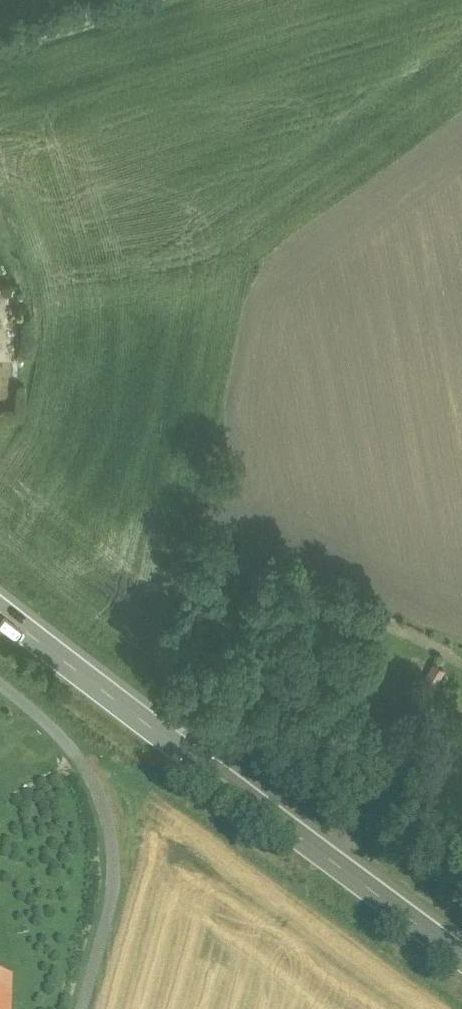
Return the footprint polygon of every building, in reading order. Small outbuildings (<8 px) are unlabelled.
[(456,866),(448,877),(459,885),(461,881),(461,864),(459,868),(456,866)] [(0,978),(0,1008),(10,1008),(11,978),(0,978)]
